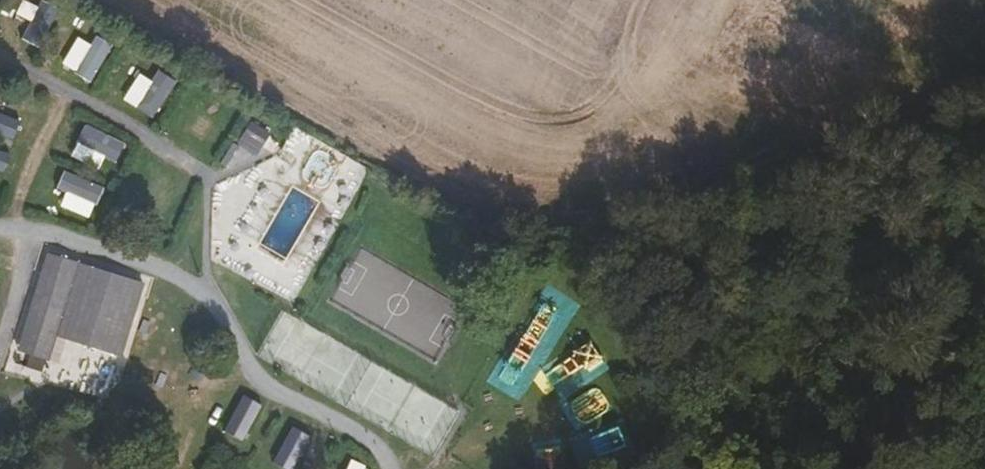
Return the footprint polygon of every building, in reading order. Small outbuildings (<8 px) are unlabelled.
[(250,120),(235,143),(256,156),(271,134),(250,120)] [(279,151),(223,266),(245,276),(260,245),(302,266),(311,248),(297,241),(312,211),(328,220),(346,184),(279,151)] [(138,357),(152,308),(117,298),(124,274),(62,256),(43,317),(85,339),(138,357)] [(152,308),(159,284),(124,274),(117,298),(152,308)] [(64,362),(73,337),(43,324),(33,350),(64,362)] [(566,360),(545,370),(553,388),(574,378),(566,360)] [(577,418),(606,415),(604,391),(574,394),(577,418)] [(242,441),(261,404),(241,394),(223,431),(242,441)] [(286,468),(295,468),(312,436),(291,425),(272,462),(286,468)] [(367,468),(350,459),(345,468),(366,468),(367,468)]
